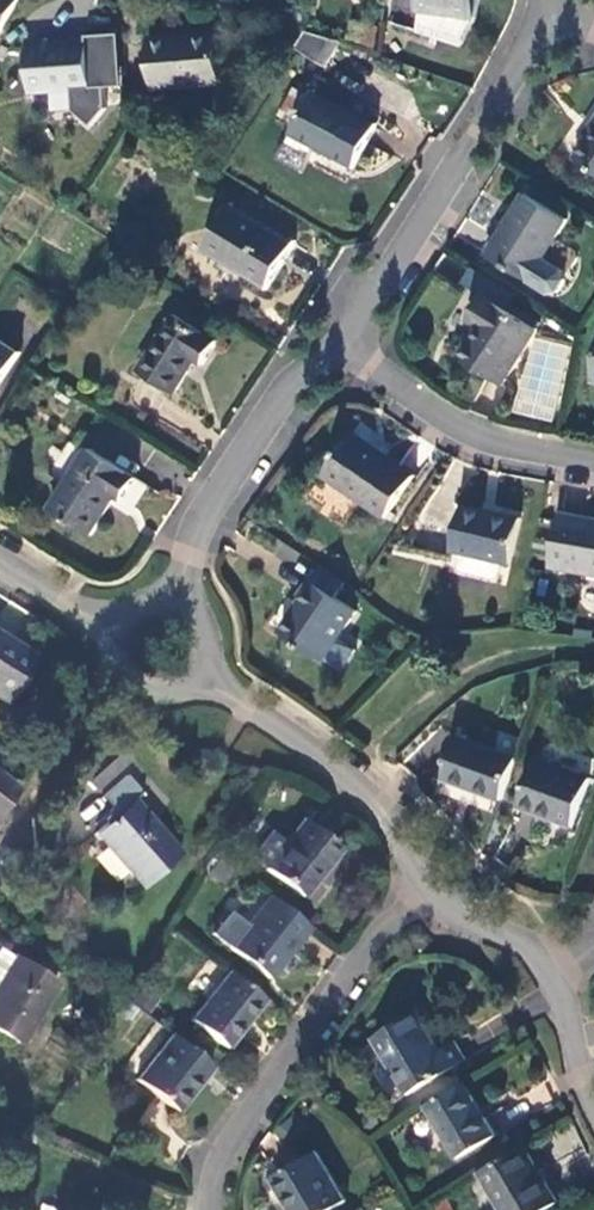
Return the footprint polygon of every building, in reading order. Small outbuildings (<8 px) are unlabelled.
[(0,35),(21,0),(0,0),(0,35)] [(420,5),(478,13),(480,0),(421,0),(420,5)] [(212,23),(146,29),(151,79),(217,73),(212,23)] [(322,68),(335,45),(302,34),(292,50),(322,68)] [(89,88),(84,43),(44,47),(44,42),(27,44),(32,94),(89,88)] [(282,121),(297,129),(310,104),(295,96),(282,121)] [(373,130),(314,98),(310,104),(297,129),(291,139),(317,153),(351,171),(373,130)] [(578,159),(593,170),(593,136),(578,159)] [(305,176),(317,153),(291,139),(279,162),(305,176)] [(564,220),(524,196),(488,256),(529,280),(564,220)] [(295,243),(232,203),(206,245),(269,284),(295,243)] [(532,322),(481,292),(468,316),(475,320),(455,353),(498,379),(532,322)] [(217,340),(174,314),(142,369),(177,389),(196,358),(204,362),(217,340)] [(0,336),(0,381),(20,349),(0,336)] [(326,477),(387,517),(414,474),(374,449),(375,447),(354,433),(326,477)] [(137,475),(93,447),(55,506),(92,530),(117,492),(124,496),(137,475)] [(523,513),(466,501),(456,547),(465,549),(463,562),(466,567),(498,574),(503,571),(506,558),(514,560),(524,513),(523,513)] [(593,567),(593,520),(565,515),(557,560),(593,567)] [(324,564),(314,579),(304,595),(308,598),(286,631),(328,659),(360,609),(340,596),(350,580),(324,564)] [(0,634),(0,699),(6,703),(36,657),(0,634)] [(113,737),(77,767),(93,787),(130,756),(113,737)] [(443,785),(500,805),(515,763),(458,742),(443,785)] [(587,783),(535,765),(518,812),(570,831),(587,783)] [(91,833),(137,887),(177,853),(132,800),(141,793),(126,775),(101,797),(110,808),(114,813),(104,822),(91,833)] [(11,784),(0,776),(0,800),(11,784)] [(99,817),(104,822),(114,813),(110,808),(99,817)] [(246,860),(297,899),(334,851),(299,825),(282,847),(265,835),(246,860)] [(267,981),(307,929),(267,898),(227,951),(267,981)] [(0,950),(0,1035),(17,1045),(55,983),(0,950)] [(226,1049),(263,1001),(228,975),(191,1022),(226,1049)] [(128,1023),(137,1010),(130,1005),(120,1018),(128,1023)] [(410,1097),(463,1065),(452,1046),(440,1053),(417,1015),(375,1040),(410,1097)] [(175,1115),(211,1069),(171,1038),(135,1084),(175,1115)] [(498,1136),(466,1084),(427,1108),(459,1161),(498,1136)] [(524,1147),(483,1172),(506,1209),(548,1209),(558,1204),(524,1147)] [(275,1182),(292,1209),(338,1209),(347,1205),(317,1156),(275,1182)]
